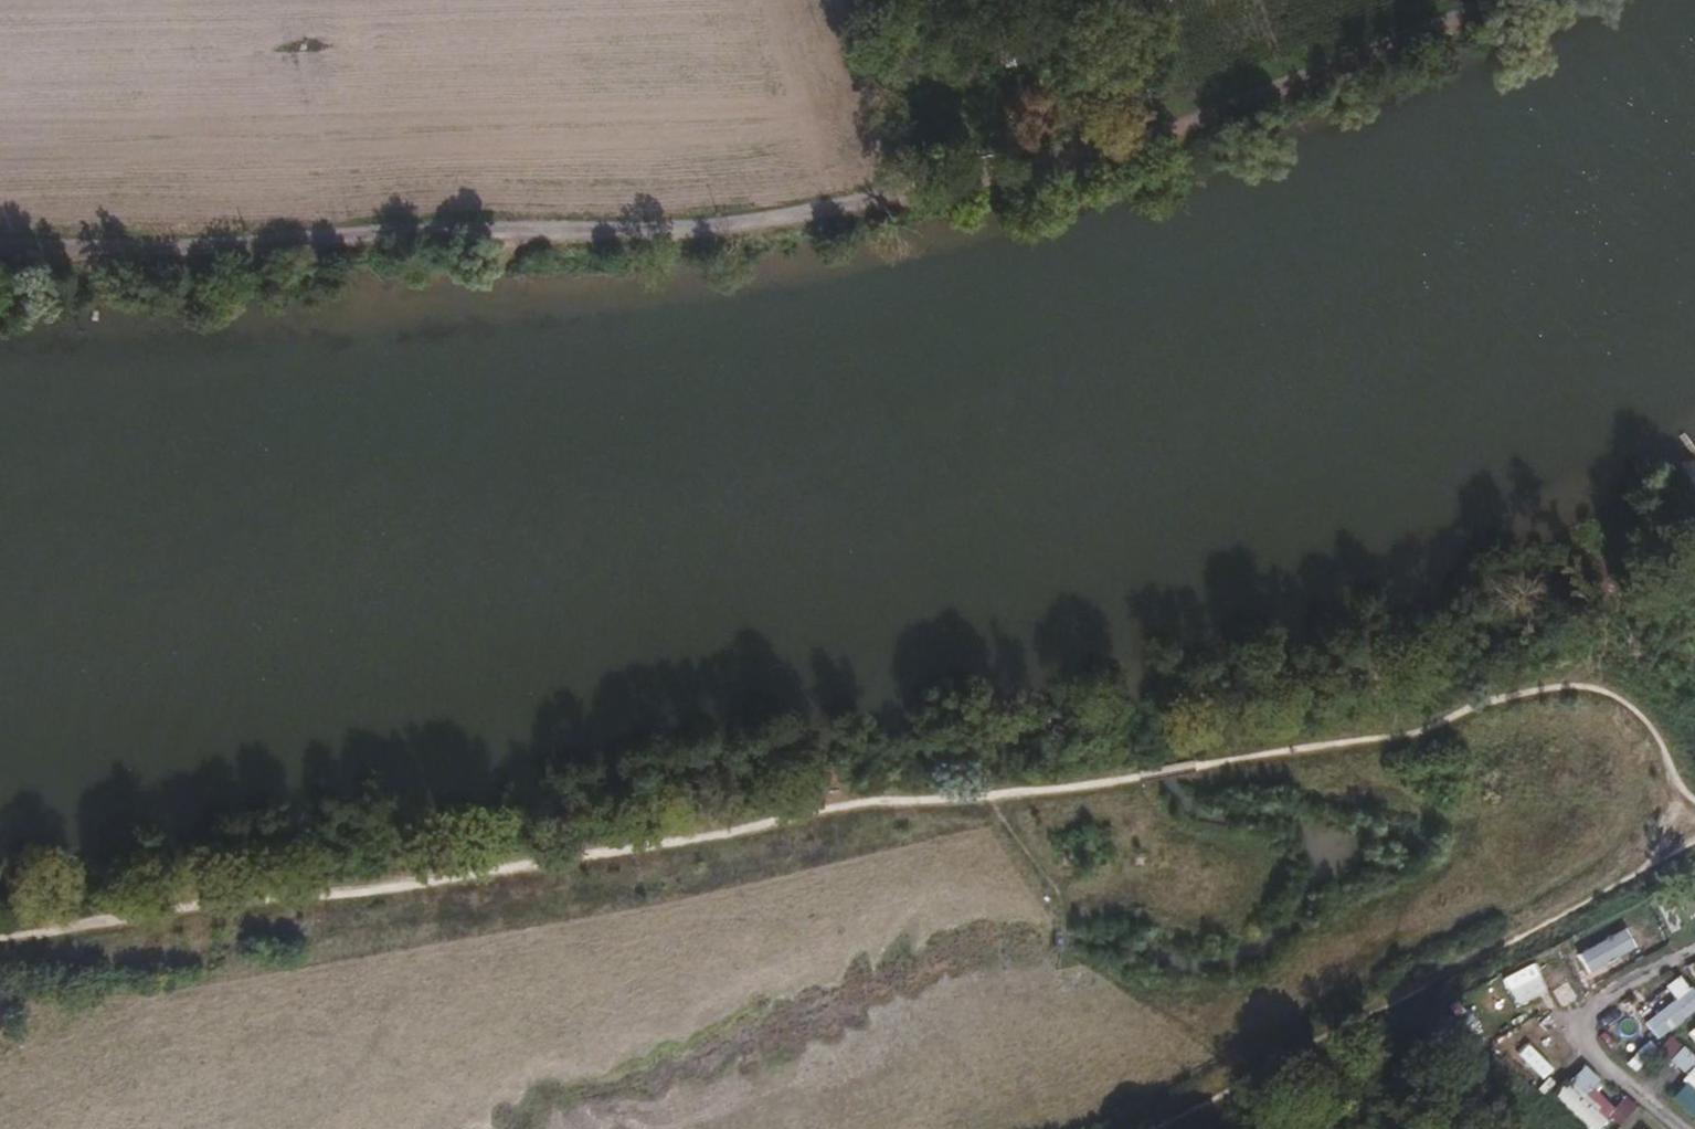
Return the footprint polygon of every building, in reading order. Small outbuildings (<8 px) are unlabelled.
[(1607,928),(1573,938),(1583,968),(1605,961),(1599,942),(1610,939),(1607,928)] [(1535,964),(1505,977),(1517,1007),(1547,994),(1535,964)] [(1694,1004),(1694,971),(1669,986),(1683,1011),(1694,1004)] [(1523,1031),(1501,1055),(1532,1083),(1554,1060),(1523,1031)] [(1694,1061),(1694,1057),(1684,1047),(1670,1062),(1683,1074),(1694,1061)] [(1590,1128),(1601,1128),(1611,1119),(1621,1128),(1639,1108),(1626,1095),(1614,1107),(1596,1090),(1603,1082),(1584,1064),(1554,1096),(1590,1128)] [(1675,1093),(1694,1108),(1694,1071),(1693,1069),(1675,1093)]
